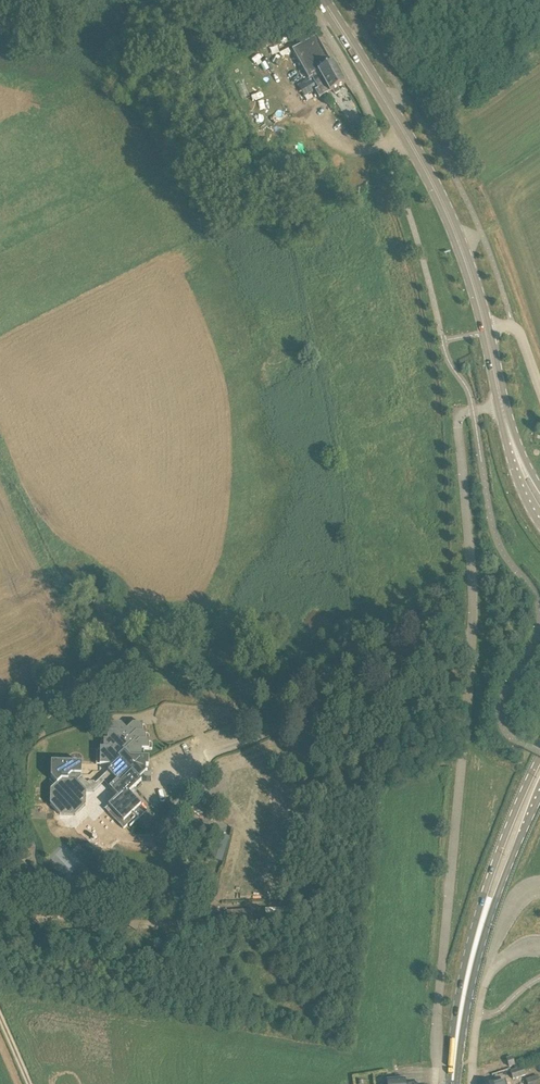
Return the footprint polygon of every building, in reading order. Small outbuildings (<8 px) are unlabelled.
[(312,78),(318,90),(315,91),(319,98),(333,91),(336,95),(340,92),(338,88),(345,84),(333,63),(332,64),(317,37),(292,50),(309,80),(312,78)] [(51,804),(50,807),(51,807),(59,814),(60,815),(61,815),(75,816),(80,811),(86,806),(86,793),(94,793),(104,784),(117,797),(104,810),(123,829),(133,819),(135,822),(146,811),(141,806),(131,795),(129,793),(135,788),(142,781),(139,778),(146,772),(146,766),(148,766),(149,758),(149,757),(142,757),(142,750),(149,750),(149,743),(149,741),(146,741),(146,734),(146,733),(142,732),(143,726),(143,724),(133,724),(127,730),(121,724),(111,724),(111,726),(111,732),(108,732),(108,734),(107,740),(104,740),(104,742),(104,748),(100,748),(100,750),(100,765),(110,765),(112,768),(95,784),(93,782),(89,782),(87,784),(81,778),(82,764),(51,763),(51,778),(57,784),(51,790),(51,804)] [(147,830),(151,827),(145,820),(141,824),(147,830)] [(209,862),(222,866),(229,840),(216,837),(209,862)] [(23,862),(18,858),(14,864),(18,867),(21,866),(23,862)] [(73,880),(77,892),(94,886),(90,874),(73,880)] [(19,886),(21,882),(20,879),(15,877),(13,882),(19,886)] [(52,893),(48,895),(46,898),(48,902),(55,899),(52,893)] [(227,927),(238,926),(237,911),(226,911),(227,927)] [(523,1067),(511,1071),(513,1079),(526,1075),(523,1067)] [(526,1079),(527,1083),(539,1083),(539,1082),(538,1075),(526,1079)]
